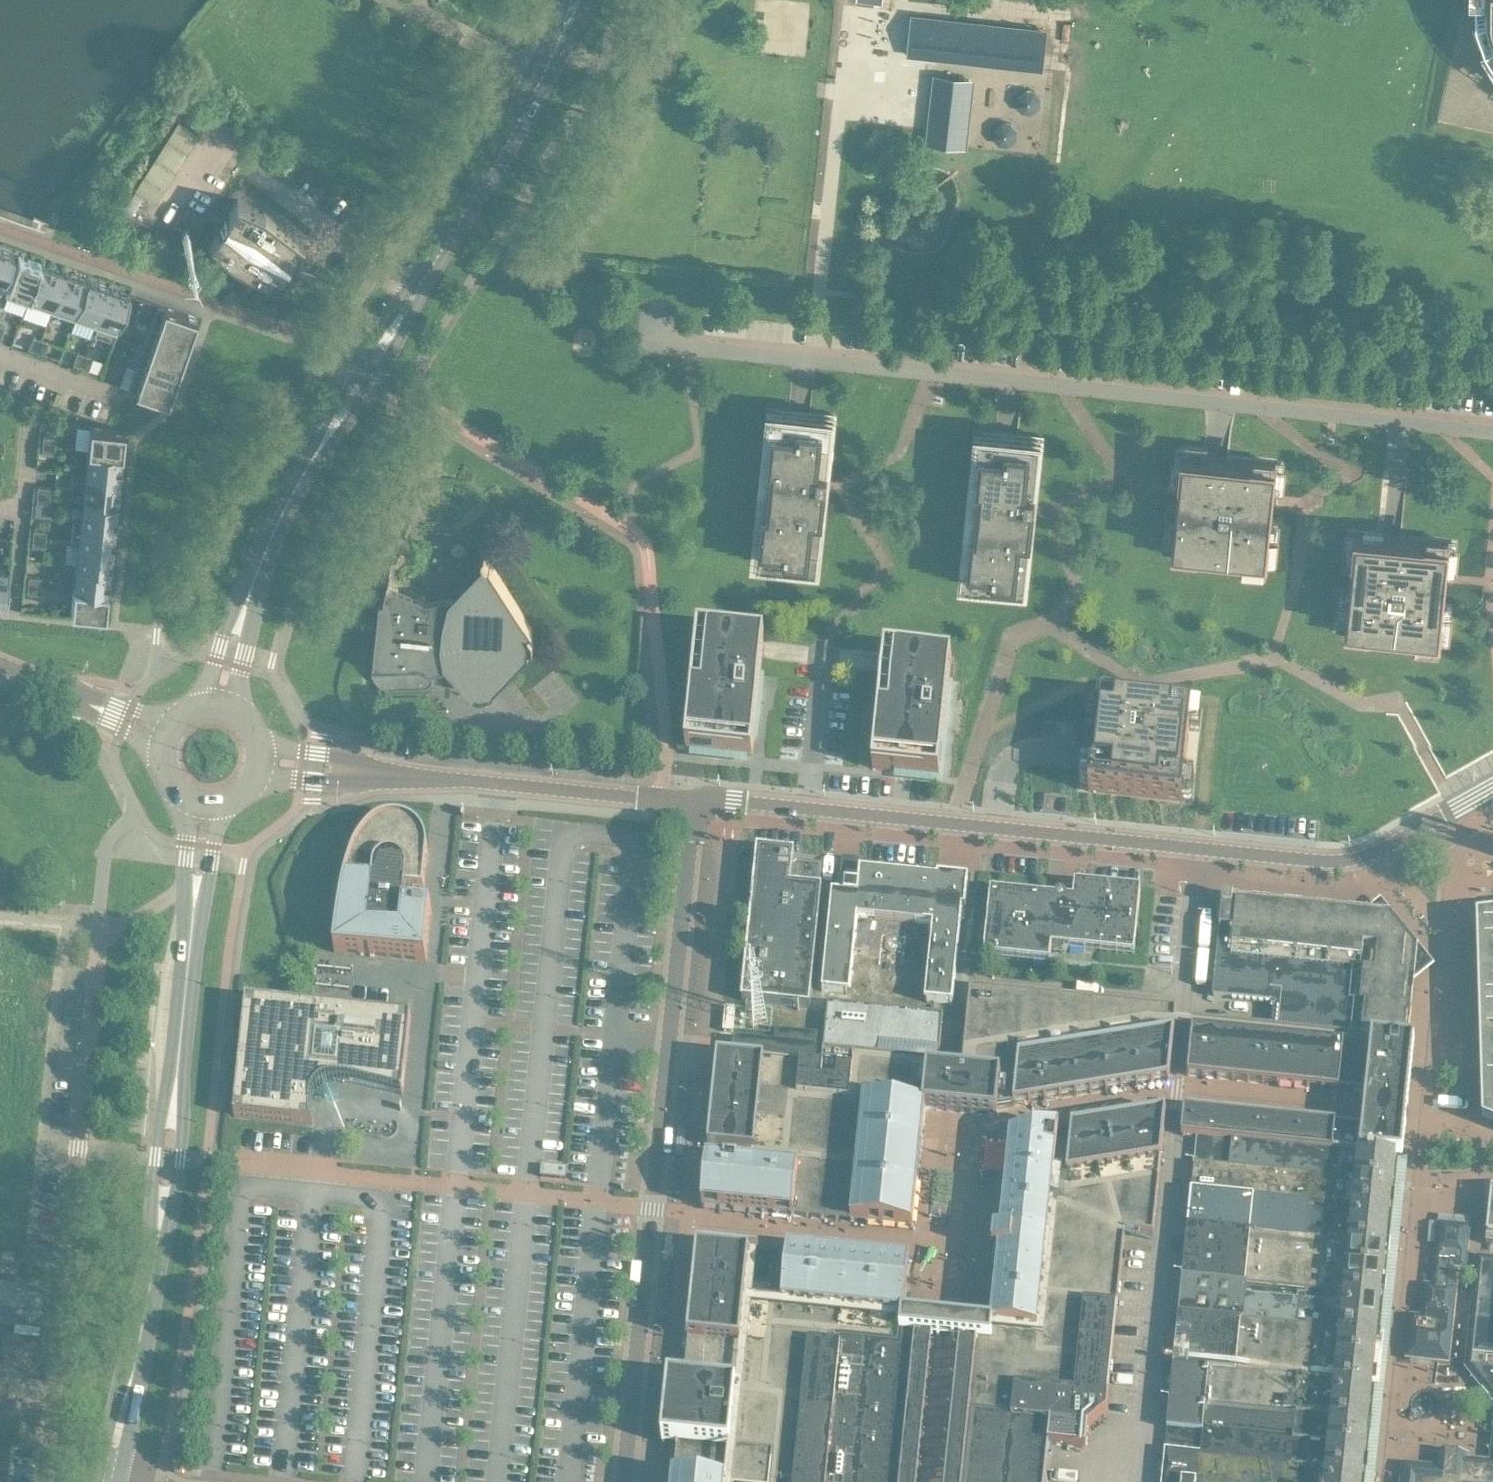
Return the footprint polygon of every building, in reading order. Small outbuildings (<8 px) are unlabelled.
[(1485,15),(1492,39),(1492,0),(1485,0),(1485,15)] [(920,16),(916,57),(1032,70),(1037,29),(920,16)] [(927,144),(964,148),(972,81),(934,77),(927,144)] [(147,191),(188,129),(169,117),(128,179),(147,191)] [(273,291),(286,270),(304,242),(264,213),(237,200),(206,248),(229,268),(273,291)] [(187,209),(182,217),(199,227),(204,219),(187,209)] [(13,255),(0,250),(0,291),(13,255)] [(18,257),(4,296),(26,304),(40,264),(18,257)] [(40,264),(26,304),(48,311),(62,272),(40,264)] [(62,272),(48,311),(71,319),(84,280),(62,272)] [(84,280),(71,319),(93,327),(106,287),(84,280)] [(106,287),(93,327),(115,334),(129,295),(106,287)] [(189,339),(196,318),(157,304),(149,326),(189,339)] [(121,317),(134,321),(137,314),(124,309),(121,317)] [(131,329),(134,321),(121,317),(119,325),(131,329)] [(189,339),(149,326),(142,346),(182,360),(189,339)] [(35,352),(40,339),(32,337),(28,349),(35,352)] [(40,339),(35,352),(43,355),(48,342),(40,339)] [(135,368),(174,381),(181,360),(142,347),(135,368)] [(115,359),(127,364),(130,356),(117,351),(115,359)] [(72,365),(80,367),(84,355),(77,352),(72,365)] [(84,355),(80,367),(88,370),(92,358),(84,355)] [(115,359),(112,367),(124,372),(127,364),(115,359)] [(135,368),(128,389),(167,402),(174,381),(135,368)] [(833,417),(767,410),(751,560),(817,568),(833,417)] [(121,454),(124,431),(89,427),(87,450),(121,454)] [(1040,439),(974,432),(958,582),(1024,590),(1040,439)] [(41,445),(55,447),(56,438),(42,437),(41,445)] [(41,453),(54,455),(55,447),(41,445),(41,453)] [(119,477),(121,454),(87,450),(85,473),(119,477)] [(1178,492),(1172,547),(1265,557),(1271,505),(1272,496),(1275,464),(1226,459),(1204,456),(1182,454),(1178,487),(1178,492)] [(119,477),(85,473),(82,497),(117,500),(119,477)] [(36,495),(49,497),(50,488),(37,487),(36,495)] [(35,504),(49,505),(49,497),(36,495),(35,504)] [(80,520),(114,523),(117,500),(82,497),(80,520)] [(77,543),(112,546),(114,523),(80,520),(73,519),(70,544),(77,544),(77,543)] [(387,586),(387,585),(392,565),(396,566),(410,526),(409,526),(395,565),(391,564),(383,600),(379,600),(372,667),(372,670),(372,673),(373,676),(375,679),(377,682),(379,684),(382,686),(385,687),(389,688),(392,688),(417,687),(424,687),(426,687),(428,686),(430,685),(431,683),(432,682),(432,680),(439,682),(445,680),(452,674),(465,690),(466,691),(469,693),(472,695),(475,696),(478,697),(481,697),(484,696),(488,695),(490,693),(493,691),(528,654),(528,649),(530,649),(532,649),(532,639),(528,633),(530,632),(532,631),(484,555),(484,554),(484,553),(484,552),(484,551),(485,550),(486,549),(485,548),(484,549),(483,549),(483,550),(482,551),(482,552),(482,553),(482,554),(482,555),(483,556),(485,560),(452,595),(425,599),(418,599),(391,592),(390,586),(389,586),(387,586)] [(32,538),(45,539),(46,531),(33,530),(32,538)] [(1399,537),(1376,535),(1355,533),(1345,626),(1438,636),(1444,583),(1445,574),(1448,543),(1399,537)] [(31,546),(44,548),(45,539),(32,538),(31,546)] [(109,570),(112,546),(77,543),(77,544),(75,566),(109,570)] [(109,570),(75,566),(73,589),(107,593),(109,570)] [(5,605),(9,571),(0,570),(0,605),(5,605)] [(27,585),(40,587),(41,578),(28,577),(27,585)] [(27,585),(26,594),(39,595),(40,587),(27,585)] [(73,589),(70,612),(105,616),(107,593),(73,589)] [(697,629),(684,747),(751,754),(764,637),(697,629)] [(951,657),(884,649),(871,767),(938,774),(951,657)] [(1191,706),(1098,696),(1088,789),(1181,799),(1191,706)] [(334,938),(333,950),(425,960),(430,909),(421,908),(427,850),(427,845),(426,840),(424,835),(421,830),(418,826),(414,823),(409,820),(404,818),(398,817),(392,817),(386,818),(381,820),(375,823),(371,827),(368,829),(359,841),(353,853),(350,860),(348,867),(346,871),(344,878),(343,886),(342,890),(340,902),(338,914),(336,926),(334,938)] [(791,852),(758,849),(758,847),(756,847),(741,999),(743,999),(743,997),(776,1000),(776,1002),(806,1005),(821,865),(792,862),(793,851),(791,850),(791,852)] [(831,891),(821,990),(848,993),(849,993),(852,962),(856,916),(932,923),(928,970),(925,1000),(926,1001),(952,1003),(961,907),(965,907),(967,886),(963,882),(964,881),(964,880),(962,879),(962,880),(959,876),(937,874),(937,876),(859,868),(858,883),(839,881),(838,892),(831,891)] [(984,953),(1049,960),(1051,944),(1133,953),(1139,888),(1074,881),(1072,896),(1064,895),(1064,894),(1064,893),(1063,892),(1062,891),(1061,891),(1060,890),(1058,890),(1056,891),(1055,893),(1054,893),(1054,894),(990,888),(984,953)] [(1190,1041),(1187,1074),(1291,1085),(1366,1092),(1362,1125),(1334,1122),(1331,1150),(1395,1156),(1401,1157),(1413,1040),(1407,1040),(1407,1039),(1406,1039),(1409,1015),(1405,1014),(1407,996),(1403,990),(1404,973),(1422,959),(1383,911),(1319,904),(1316,904),(1251,897),(1250,907),(1236,905),(1237,896),(1232,895),(1232,894),(1228,893),(1227,893),(1226,893),(1225,894),(1224,894),(1224,895),(1223,895),(1222,896),(1222,897),(1221,898),(1221,899),(1214,967),(1211,996),(1273,1002),(1271,1026),(1231,1022),(1192,1018),(1190,1041)] [(1476,916),(1481,1121),(1492,1125),(1492,914),(1476,916)] [(702,1198),(701,1205),(808,1216),(912,1227),(919,1164),(925,1107),(972,1112),(996,1114),(997,1107),(1089,1092),(1169,1079),(1173,1038),(1175,1016),(1176,1007),(1056,994),(969,985),(961,1064),(937,1061),(878,1055),(880,1042),(939,1049),(943,1013),(827,1001),(822,1049),(821,1063),(716,1053),(709,1130),(702,1198)] [(310,1113),(310,1108),(310,1104),(310,1100),(311,1097),(311,1095),(312,1093),(312,1091),(314,1089),(316,1086),(317,1085),(319,1084),(321,1082),(323,1081),(325,1080),(327,1079),(330,1078),(334,1078),(340,1078),(347,1079),(351,1080),(400,1091),(400,1093),(402,1093),(410,1015),(245,998),(233,1115),(312,1123),(312,1122),(311,1122),(310,1119),(310,1113)] [(773,1041),(787,1043),(788,1029),(775,1028),(774,1031),(773,1041)] [(817,1032),(788,1029),(787,1043),(815,1046),(817,1032)] [(555,1108),(557,1096),(544,1094),(542,1106),(555,1108)] [(1363,1473),(1366,1448),(1366,1443),(1368,1421),(1370,1402),(1371,1394),(1372,1385),(1377,1333),(1381,1297),(1384,1270),(1386,1244),(1390,1209),(1393,1182),(1394,1171),(1395,1156),(1331,1150),(1334,1122),(1288,1117),(1274,1116),(1229,1111),(1183,1106),(1181,1133),(1197,1135),(1176,1338),(1173,1364),(1169,1402),(1168,1414),(1166,1427),(1164,1449),(1162,1467),(1161,1481),(1362,1481),(1363,1473)] [(1048,1450),(1048,1442),(1085,1446),(1087,1425),(1106,1410),(1116,1313),(1123,1247),(1124,1230),(1153,1233),(1160,1158),(1165,1109),(1086,1122),(1072,1124),(1041,1129),(1010,1135),(1005,1175),(1000,1233),(994,1232),(992,1249),(998,1250),(991,1322),(961,1319),(957,1350),(954,1380),(951,1410),(948,1439),(945,1470),(944,1481),(1044,1481),(1048,1450)] [(550,1165),(547,1164),(541,1164),(540,1170),(540,1175),(565,1177),(566,1166),(552,1165),(550,1165)] [(1492,1243),(1492,1188),(1490,1188),(1485,1242),(1492,1243)] [(1434,1265),(1448,1266),(1448,1264),(1459,1265),(1463,1266),(1463,1260),(1465,1248),(1467,1248),(1468,1229),(1467,1229),(1464,1226),(1464,1224),(1442,1222),(1442,1224),(1437,1226),(1436,1226),(1434,1245),(1436,1245),(1434,1265)] [(918,1466),(924,1407),(927,1377),(934,1316),(904,1313),(909,1260),(863,1255),(787,1247),(786,1256),(729,1250),(697,1246),(692,1293),(689,1322),(686,1352),(683,1380),(670,1379),(668,1379),(668,1382),(666,1394),(666,1396),(665,1409),(664,1411),(663,1424),(663,1426),(662,1439),(661,1441),(664,1442),(676,1443),(673,1479),(672,1481),(916,1481),(918,1466)] [(1,1254),(0,1261),(0,1262),(12,1263),(13,1255),(1,1254)] [(1489,1259),(1485,1262),(1480,1317),(1477,1317),(1475,1342),(1476,1342),(1482,1350),(1482,1352),(1492,1353),(1492,1354),(1492,1259),(1489,1259)] [(1404,1358),(1449,1362),(1452,1327),(1457,1286),(1423,1282),(1420,1316),(1409,1315),(1404,1358)] [(1484,1363),(1483,1377),(1492,1390),(1492,1364),(1484,1363)] [(1399,1481),(1472,1481),(1474,1469),(1466,1468),(1468,1453),(1434,1449),(1432,1465),(1401,1461),(1399,1481)]
